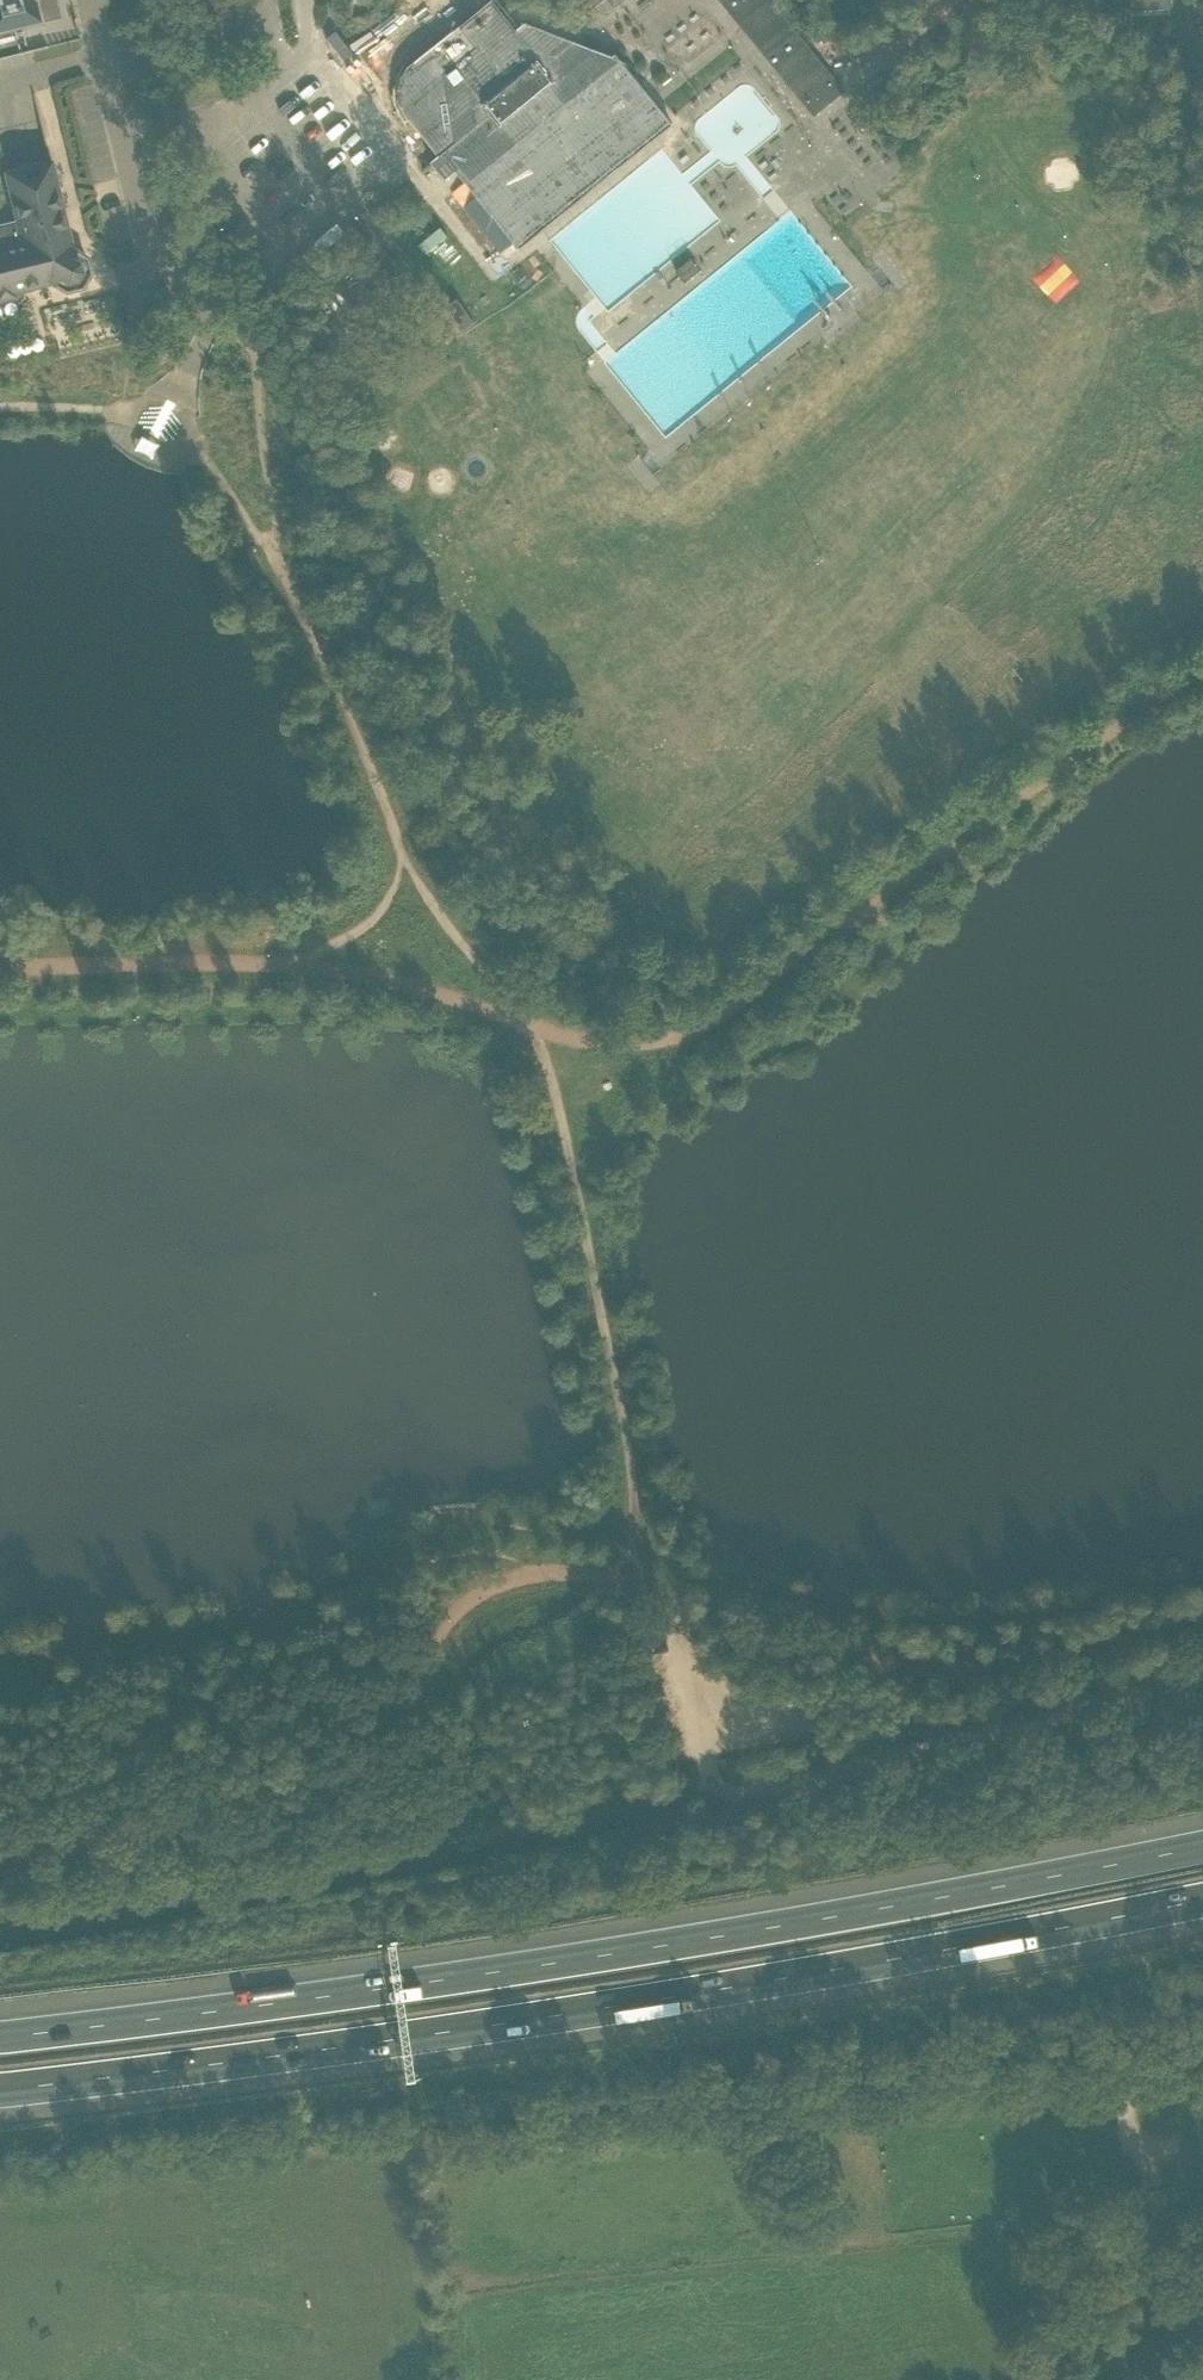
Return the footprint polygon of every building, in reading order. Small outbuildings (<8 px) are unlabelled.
[(40,21),(35,0),(0,0),(0,31),(40,21)] [(399,96),(400,102),(402,108),(405,114),(409,119),(410,119),(427,140),(434,149),(439,156),(434,160),(432,162),(445,179),(450,175),(449,174),(456,169),(466,181),(452,193),(500,253),(514,242),(519,248),(519,249),(673,124),(637,81),(616,54),(613,56),(565,38),(525,23),(514,26),(511,22),(506,16),(501,10),(493,0),(491,0),(459,26),(415,61),(410,66),(406,71),(403,76),(400,83),(399,89),(399,96)] [(576,11),(546,0),(514,0),(506,7),(501,10),(506,16),(525,2),(578,20),(603,0),(590,0),(576,11)] [(738,21),(739,21),(774,65),(775,63),(805,99),(803,101),(814,114),(843,90),(836,81),(770,0),(721,0),(738,21)] [(1170,0),(1131,0),(1132,9),(1170,6),(1170,0)] [(0,225),(0,301),(15,297),(14,292),(51,283),(65,292),(82,288),(90,274),(86,257),(72,248),(51,161),(29,166),(4,172),(16,221),(0,225)] [(1192,264),(1200,256),(1189,246),(1181,254),(1192,264)] [(700,270),(691,258),(675,270),(684,282),(700,270)]
